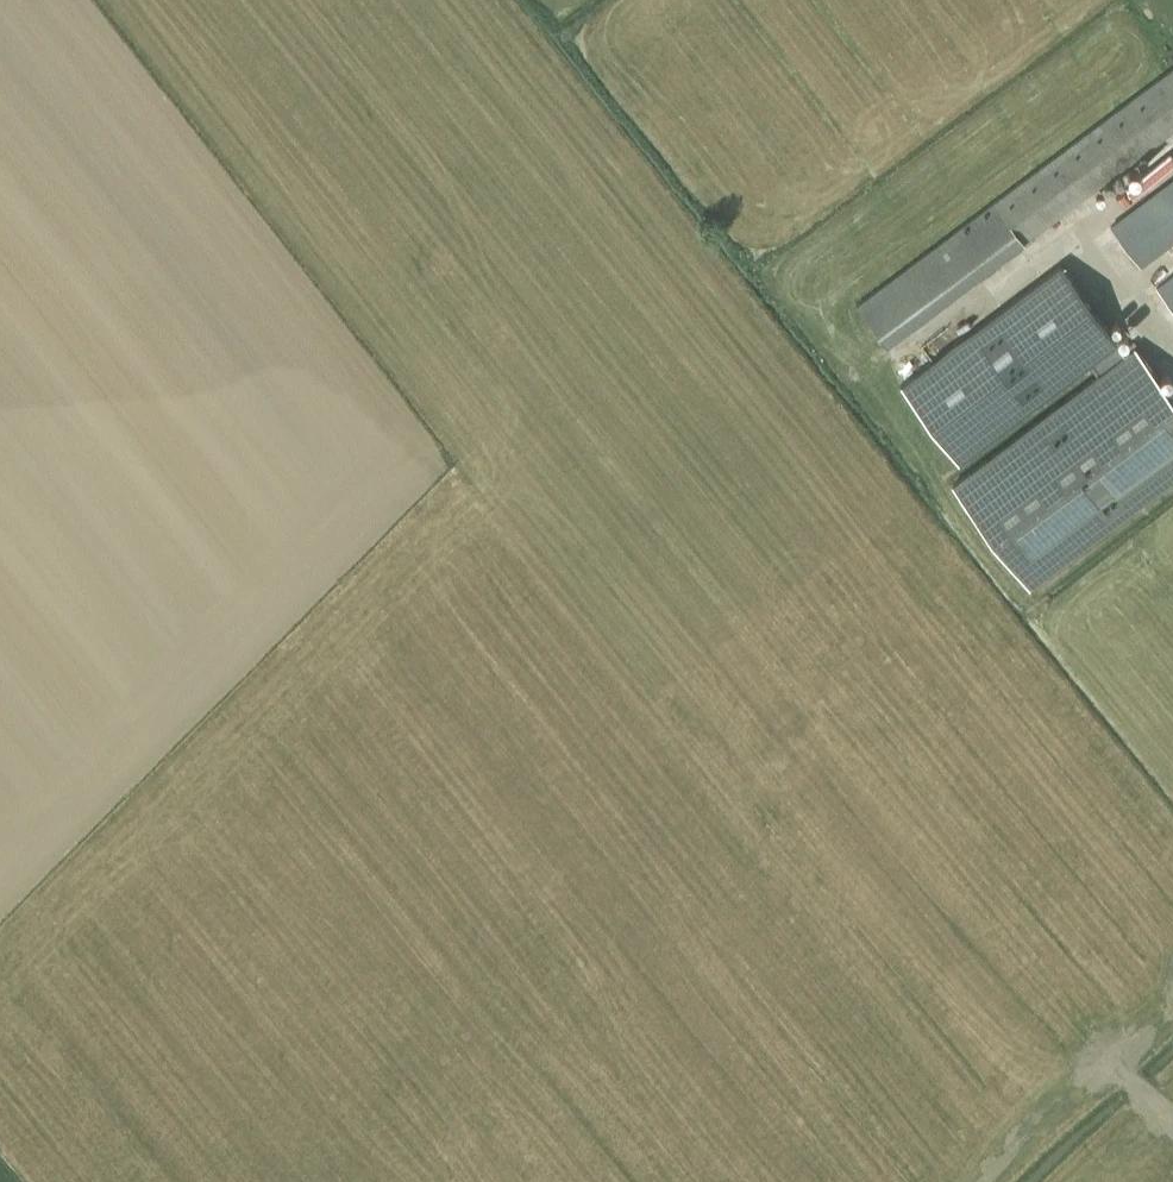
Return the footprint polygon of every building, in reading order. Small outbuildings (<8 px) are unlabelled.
[(876,354),(1172,131),(1172,66),(845,314),(876,354)] [(1109,226),(1139,267),(1172,242),(1172,178),(1109,226)] [(958,462),(1118,341),(1060,265),(899,384),(958,462)] [(1172,310),(1172,273),(1155,286),(1159,292),(1172,310)] [(953,485),(1028,585),(1172,475),(1172,398),(1135,348),(953,485)]
